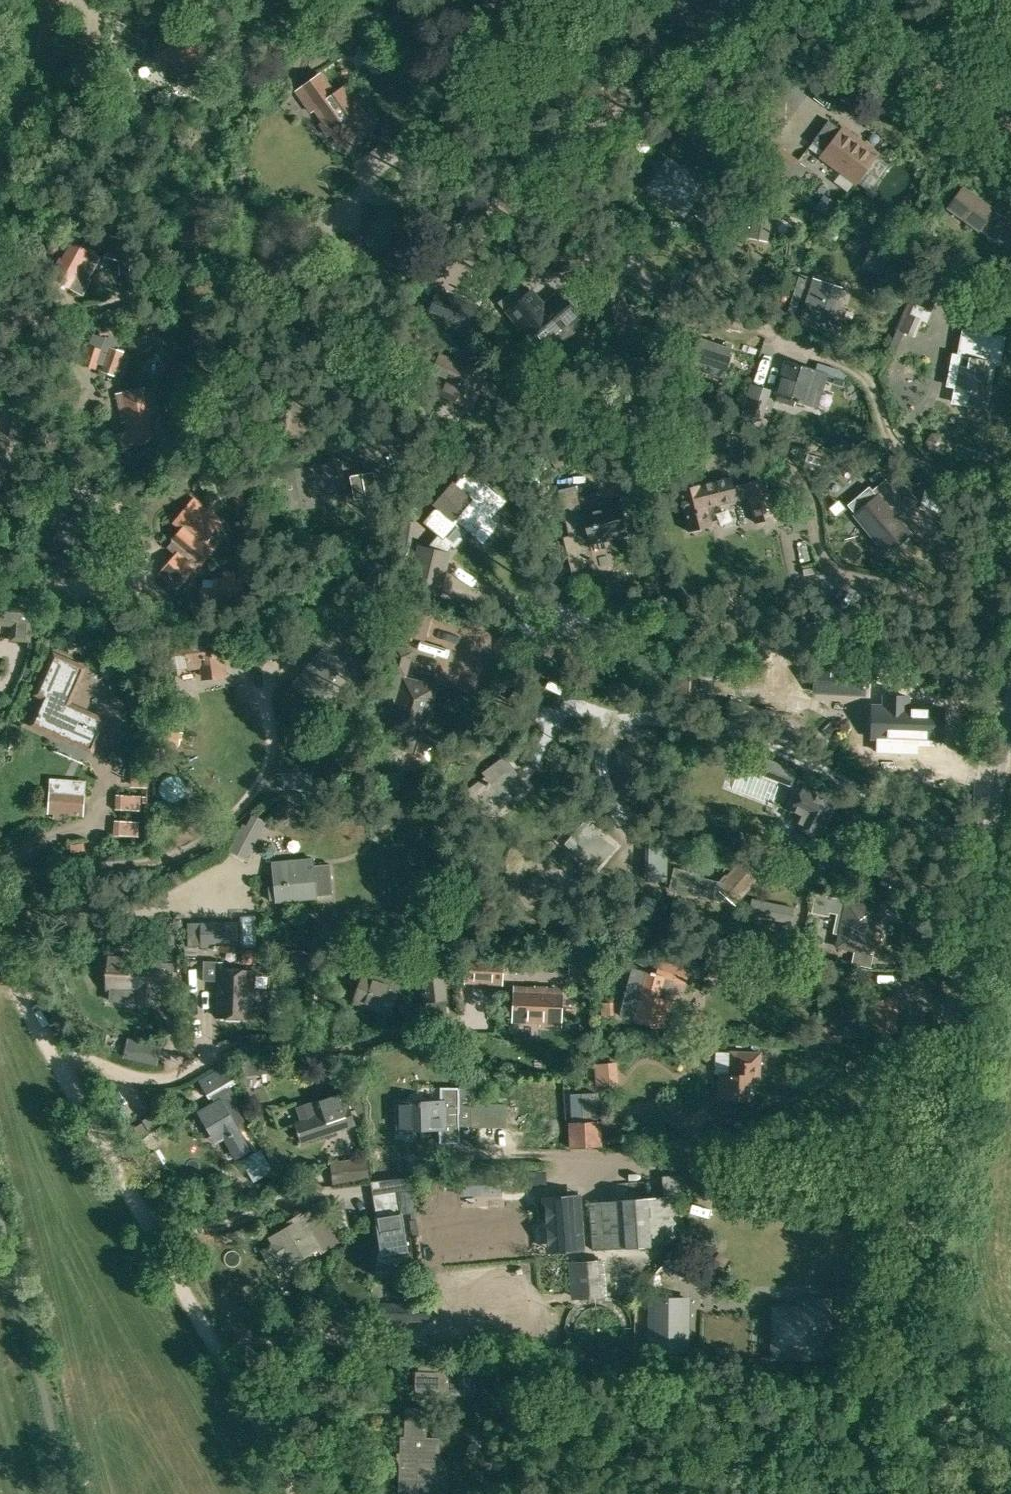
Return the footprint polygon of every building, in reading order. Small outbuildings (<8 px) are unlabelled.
[(666,10),(695,27),(711,0),(672,0),(666,10)] [(177,80),(176,85),(191,89),(193,84),(220,90),(225,69),(197,63),(202,41),(186,37),(186,39),(179,38),(179,36),(161,32),(159,39),(156,41),(154,43),(154,47),(154,50),(156,52),(154,60),(172,64),(169,78),(177,80)] [(300,87),(315,109),(324,122),(321,124),(328,135),(333,132),(340,143),(370,122),(353,96),(347,87),(337,94),(334,96),(319,73),(300,87)] [(856,93),(849,87),(842,95),(850,101),(851,99),(856,103),(860,98),(855,94),(856,93)] [(786,93),(760,91),(759,122),(784,124),(786,93)] [(707,121),(696,138),(709,146),(720,129),(707,121)] [(826,124),(810,147),(823,156),(820,161),(855,186),(876,157),(841,131),(839,133),(826,124)] [(799,160),(780,145),(767,162),(787,177),(799,160)] [(719,147),(713,155),(717,165),(727,166),(733,158),(729,148),(719,147)] [(680,168),(667,159),(646,188),(684,216),(708,183),(683,165),(680,168)] [(962,188),(949,206),(994,237),(999,231),(1010,239),(1010,222),(962,188)] [(824,194),(814,208),(830,219),(840,205),(824,194)] [(757,195),(750,236),(768,239),(775,198),(757,195)] [(110,235),(104,254),(124,261),(131,242),(110,235)] [(99,259),(70,244),(51,279),(69,289),(72,282),(83,288),(99,259)] [(133,273),(132,263),(122,263),(122,273),(133,273)] [(784,320),(798,325),(796,328),(827,337),(843,286),(814,278),(813,279),(800,274),(784,320)] [(540,350),(581,315),(561,292),(544,307),(531,291),(507,311),(540,350)] [(466,338),(478,306),(440,292),(427,323),(466,338)] [(431,348),(437,332),(418,327),(413,340),(431,348)] [(962,354),(954,353),(952,365),(956,366),(955,371),(951,371),(949,384),(956,385),(953,401),(985,407),(989,383),(985,382),(989,360),(996,362),(1001,335),(966,329),(962,354)] [(733,347),(724,344),(722,350),(709,346),(710,343),(702,341),(691,372),(722,382),(733,347)] [(104,350),(91,345),(84,363),(97,368),(104,350)] [(111,346),(105,366),(103,372),(116,376),(125,351),(111,346)] [(431,371),(448,378),(440,397),(472,409),(477,397),(479,396),(489,373),(456,362),(438,354),(431,371)] [(826,375),(816,371),(788,362),(777,393),(778,394),(776,400),(794,406),(796,400),(816,406),(826,375)] [(738,420),(759,426),(771,388),(750,382),(738,420)] [(121,395),(116,396),(125,431),(128,443),(131,443),(164,435),(153,387),(146,389),(146,388),(121,393),(121,395)] [(931,431),(926,440),(930,450),(942,450),(948,441),(943,432),(931,431)] [(51,453),(40,449),(35,466),(45,470),(51,453)] [(828,473),(831,462),(808,454),(805,464),(828,473)] [(294,469),(279,472),(286,511),(302,508),(306,507),(323,504),(320,491),(344,487),(339,461),(306,467),(294,469)] [(373,465),(349,469),(353,493),(377,488),(373,465)] [(465,471),(454,484),(452,483),(435,502),(438,504),(422,523),(442,540),(456,524),(482,545),(500,524),(492,518),(507,501),(479,477),(476,481),(465,471)] [(755,521),(792,512),(786,484),(769,488),(766,475),(745,480),(747,488),(736,491),(733,479),(679,492),(688,530),(714,524),(710,506),(749,497),(755,521)] [(892,552),(913,534),(898,516),(918,499),(901,479),(893,486),(886,478),(873,489),(879,497),(860,514),(892,552)] [(252,487),(233,496),(239,509),(258,500),(252,487)] [(213,528),(220,520),(194,498),(174,521),(180,526),(165,544),(193,568),(200,560),(201,561),(218,542),(215,529),(213,528)] [(598,542),(601,541),(601,538),(627,531),(620,504),(566,519),(572,540),(566,542),(575,574),(593,569),(587,546),(591,545),(592,551),(593,550),(591,541),(597,539),(598,542)] [(446,551),(418,548),(414,588),(441,591),(446,551)] [(200,601),(243,602),(243,577),(235,577),(235,570),(224,570),(224,577),(214,577),(214,587),(200,587),(200,601)] [(406,635),(425,640),(434,607),(415,602),(406,635)] [(0,604),(0,625),(11,626),(10,640),(32,642),(34,607),(0,604)] [(246,628),(249,660),(280,657),(277,626),(246,628)] [(226,643),(225,630),(210,632),(209,630),(175,634),(177,650),(175,650),(179,674),(196,672),(196,673),(208,671),(210,683),(226,681),(223,665),(230,664),(228,653),(226,654),(224,643),(226,643)] [(337,635),(321,655),(299,681),(318,697),(324,690),(341,704),(371,669),(363,663),(366,660),(337,635)] [(388,728),(392,729),(388,745),(413,752),(418,737),(420,737),(434,687),(404,679),(412,652),(396,647),(388,676),(391,677),(384,700),(395,704),(388,728)] [(64,734),(65,730),(95,743),(105,719),(68,703),(83,669),(56,657),(41,692),(48,695),(36,722),(64,734)] [(865,696),(865,667),(813,666),(812,695),(865,696)] [(873,715),(873,737),(878,737),(877,751),(903,752),(903,738),(918,739),(918,745),(935,745),(935,739),(938,739),(938,723),(943,724),(944,708),(908,706),(909,696),(904,696),(889,696),(885,695),(884,705),(879,705),(878,715),(873,715)] [(182,727),(161,722),(156,747),(180,749),(180,739),(184,740),(185,731),(182,731),(182,727)] [(478,825),(528,786),(513,766),(491,783),(486,776),(458,798),(478,825)] [(311,771),(283,773),(284,791),(312,790),(311,771)] [(176,775),(169,775),(163,779),(159,785),(159,792),(163,797),(169,801),(176,801),(182,797),(185,792),(185,784),(182,779),(176,775)] [(841,801),(804,783),(790,812),(797,816),(793,824),(823,839),(841,801)] [(52,791),(50,812),(54,813),(53,818),(62,819),(63,814),(86,816),(87,793),(52,791)] [(646,793),(631,796),(632,803),(647,800),(646,793)] [(246,859),(267,821),(252,813),(246,824),(243,823),(228,849),(246,859)] [(615,847),(584,821),(565,843),(595,869),(615,847)] [(649,836),(649,883),(667,883),(667,836),(649,836)] [(701,872),(675,866),(670,890),(721,901),(725,895),(736,904),(762,875),(743,857),(722,881),(701,876),(701,872)] [(306,865),(305,858),(273,861),(276,885),(269,886),(271,901),(277,900),(278,901),(309,898),(309,896),(334,893),(330,863),(322,864),(322,863),(306,865)] [(879,906),(815,893),(811,912),(829,915),(829,912),(837,913),(833,932),(838,933),(836,947),(854,950),(852,963),(870,967),(873,953),(870,952),(879,906)] [(658,898),(645,894),(639,914),(651,918),(658,898)] [(794,905),(752,895),(748,914),(791,922),(794,905)] [(890,908),(887,921),(901,923),(903,910),(890,908)] [(239,920),(202,920),(203,942),(240,942),(239,920)] [(679,935),(670,936),(672,958),(682,957),(679,935)] [(707,962),(708,948),(697,947),(696,961),(707,962)] [(315,975),(315,951),(289,950),(289,967),(299,967),(299,975),(315,975)] [(502,959),(468,957),(467,980),(501,982),(502,959)] [(109,959),(107,988),(109,988),(109,1001),(133,1002),(153,1003),(154,983),(154,977),(173,978),(173,962),(155,961),(109,959)] [(671,1000),(669,1000),(673,982),(684,984),(689,966),(661,959),(657,973),(633,966),(619,1016),(653,1025),(662,1027),(671,1000)] [(219,962),(203,962),(203,982),(219,982),(218,1018),(250,1018),(251,971),(219,970),(219,962)] [(449,999),(444,964),(443,962),(418,966),(424,1003),(449,999)] [(364,973),(356,1000),(390,1011),(399,984),(364,973)] [(561,990),(516,988),(515,1019),(542,1020),(542,1024),(560,1025),(561,990)] [(894,994),(872,994),(871,1029),(894,1029),(894,994)] [(614,1001),(601,1002),(601,1015),(614,1014),(614,1001)] [(829,1026),(821,1026),(821,1041),(841,1041),(841,1035),(829,1035),(829,1026)] [(733,1036),(744,1035),(745,1027),(733,1027),(733,1036)] [(162,1045),(128,1037),(123,1057),(157,1065),(162,1045)] [(730,1050),(730,1071),(720,1071),(718,1098),(755,1100),(755,1077),(761,1077),(762,1051),(730,1050)] [(617,1064),(594,1067),(596,1088),(620,1085),(617,1064)] [(236,1159),(252,1150),(240,1129),(248,1124),(236,1103),(240,1101),(232,1086),(239,1082),(229,1065),(202,1080),(212,1098),(217,1094),(220,1100),(200,1111),(221,1148),(228,1145),(236,1159)] [(461,1124),(460,1111),(459,1088),(442,1089),(442,1099),(395,1101),(396,1129),(400,1129),(400,1133),(416,1132),(415,1125),(461,1124)] [(298,1123),(304,1141),(331,1131),(332,1136),(339,1133),(337,1129),(357,1122),(346,1091),(316,1102),(315,1100),(298,1106),(303,1121),(298,1123)] [(582,1094),(582,1096),(583,1123),(598,1122),(597,1092),(582,1094)] [(471,1105),(471,1111),(471,1131),(505,1132),(506,1105),(471,1105)] [(143,1122),(148,1129),(157,1124),(151,1115),(143,1120),(143,1122)] [(263,1149),(243,1161),(255,1182),(275,1171),(263,1149)] [(365,1161),(332,1164),(334,1183),(367,1180),(365,1161)] [(500,1173),(465,1174),(465,1194),(501,1193),(500,1173)] [(664,1194),(590,1202),(594,1250),(686,1242),(683,1194),(690,1193),(688,1173),(662,1176),(664,1194)] [(379,1214),(373,1215),(377,1236),(375,1259),(393,1261),(393,1263),(398,1263),(398,1261),(410,1262),(400,1210),(395,1211),(392,1193),(375,1196),(379,1214)] [(578,1196),(566,1197),(546,1198),(548,1224),(550,1248),(562,1247),(582,1246),(578,1196)] [(211,1208),(203,1200),(191,1212),(199,1220),(211,1208)] [(287,1224),(273,1232),(297,1274),(326,1257),(303,1216),(287,1224)] [(719,1251),(711,1263),(721,1270),(729,1258),(719,1251)] [(607,1294),(606,1258),(569,1258),(572,1296),(607,1294)] [(802,1303),(771,1305),(772,1360),(826,1359),(827,1327),(835,1326),(835,1297),(801,1296),(802,1303)] [(688,1298),(650,1298),(649,1349),(688,1350),(688,1298)] [(378,1306),(378,1326),(429,1325),(429,1305),(378,1306)] [(474,1393),(474,1367),(417,1366),(416,1392),(474,1393)] [(439,1439),(401,1438),(400,1483),(417,1483),(416,1492),(418,1493),(436,1493),(437,1493),(437,1484),(438,1484),(439,1439)]
